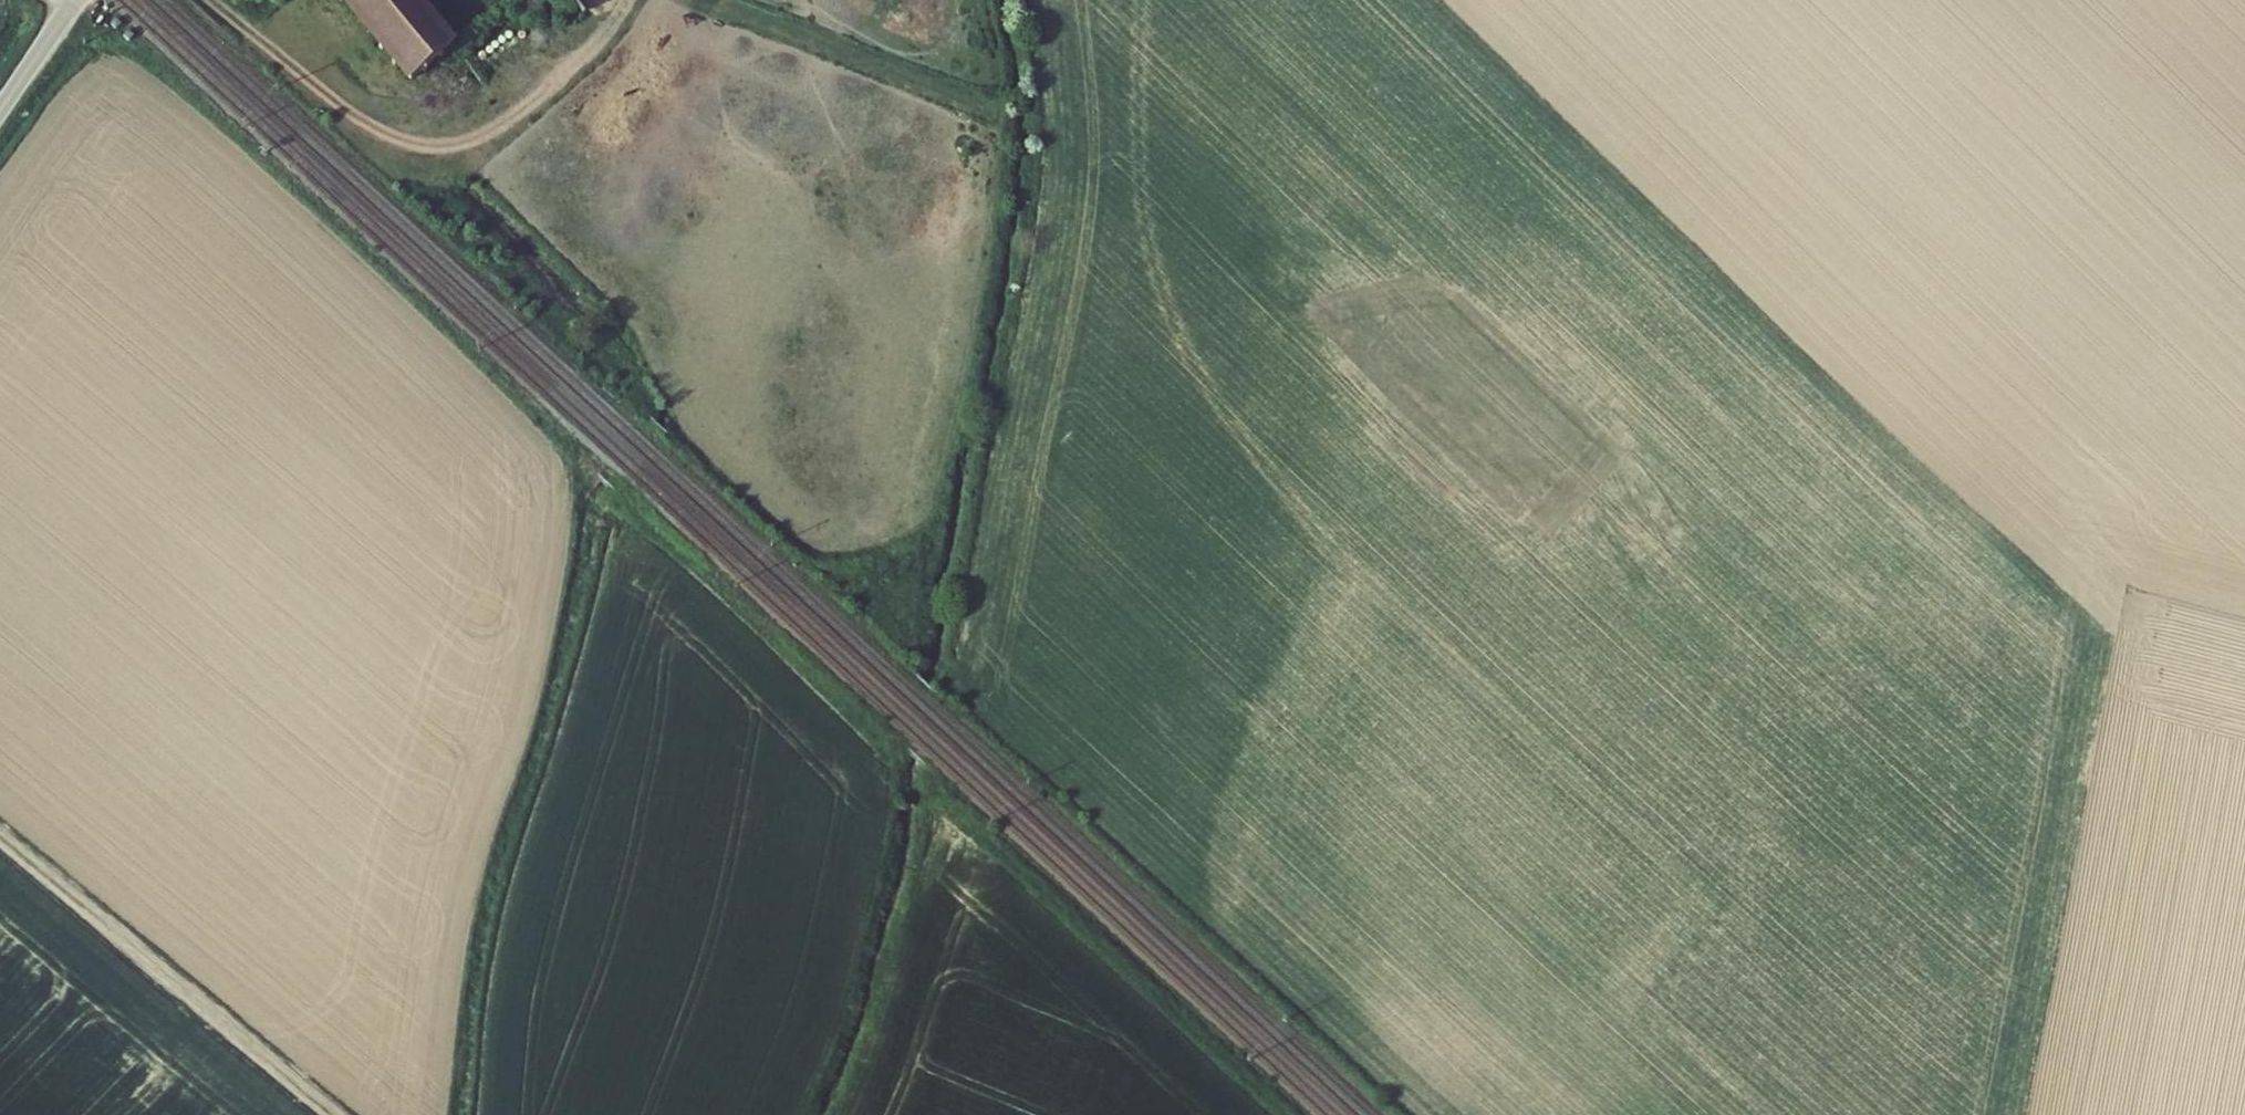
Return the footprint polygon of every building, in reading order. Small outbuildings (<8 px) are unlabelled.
[(423,82),(467,48),(427,0),(353,0),(423,82)]
